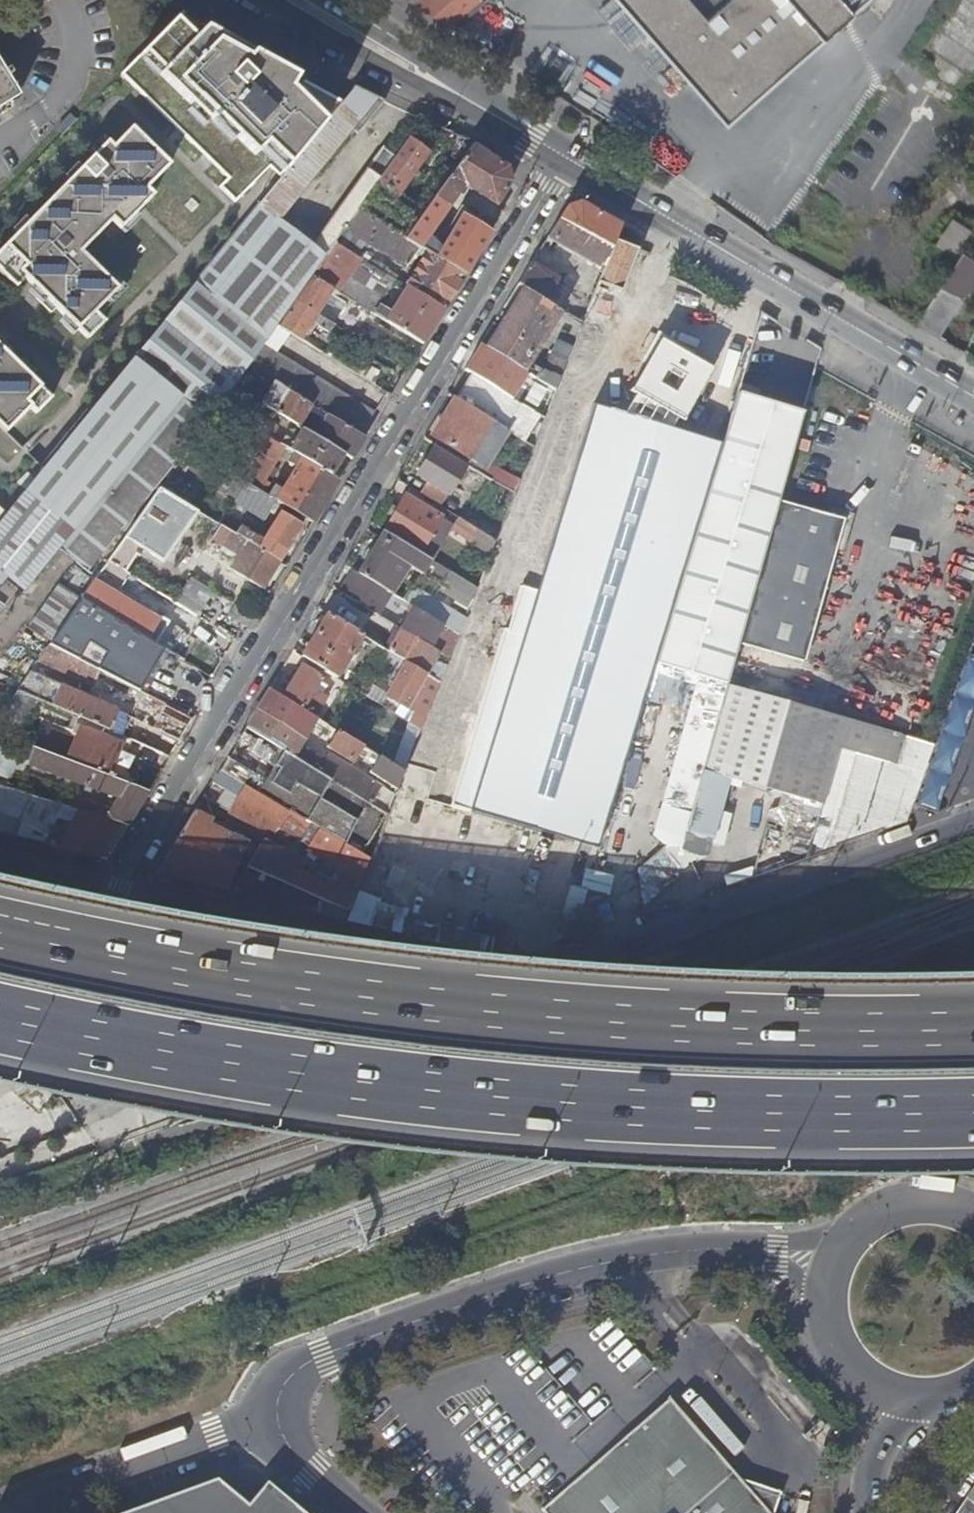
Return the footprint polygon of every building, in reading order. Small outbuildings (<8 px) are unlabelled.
[(453,27),(485,0),(419,0),(414,4),(453,27)] [(728,126),(872,0),(618,0),(728,126)] [(296,160),(342,103),(183,12),(122,74),(228,179),(220,187),(236,203),(271,168),(281,178),(296,160)] [(9,98),(19,92),(7,74),(13,70),(10,65),(4,69),(0,62),(0,103),(9,98)] [(386,101),(356,87),(342,103),(296,160),(318,177),(355,131),(359,134),(386,101)] [(9,98),(0,103),(0,113),(13,104),(9,98)] [(108,140),(0,248),(0,271),(16,287),(26,277),(41,292),(36,298),(50,312),(56,307),(88,338),(105,321),(95,311),(118,288),(81,251),(112,220),(120,228),(154,194),(147,188),(170,165),(132,127),(114,145),(108,140)] [(431,150),(410,136),(397,155),(378,181),(359,211),(406,240),(443,188),(435,183),(417,208),(403,198),(411,186),(408,183),(431,150)] [(443,188),(406,240),(419,247),(427,252),(465,275),(492,232),(465,215),(442,248),(429,234),(465,185),(497,205),(511,182),(508,167),(473,144),(443,188)] [(260,203),(135,357),(6,513),(0,520),(0,574),(7,580),(24,593),(60,549),(89,571),(139,508),(189,448),(219,406),(233,386),(247,365),(263,344),(277,324),(311,276),(335,243),(359,211),(378,181),(397,155),(383,145),(313,247),(281,222),(260,203)] [(318,177),(296,160),(281,178),(260,203),(281,222),(318,177)] [(617,240),(622,226),(581,203),(567,208),(549,237),(597,263),(605,268),(617,240)] [(406,240),(359,211),(335,243),(342,247),(347,238),(349,239),(352,234),(364,241),(406,267),(419,247),(406,240)] [(952,221),(936,246),(953,257),(969,232),(952,221)] [(364,241),(352,234),(349,239),(347,238),(342,247),(356,256),(360,249),(364,241)] [(600,281),(622,290),(639,249),(617,240),(605,268),(600,281)] [(342,247),(335,243),(311,276),(313,277),(333,289),(340,293),(350,277),(357,266),(365,271),(370,274),(369,276),(381,283),(386,274),(383,272),(356,256),(342,247)] [(360,249),(356,256),(383,272),(386,265),(360,249)] [(444,309),(465,275),(427,252),(406,286),(408,287),(444,309)] [(915,326),(938,339),(973,284),(973,261),(962,254),(915,326)] [(597,289),(600,281),(605,268),(597,263),(588,285),(597,289)] [(526,289),(547,302),(548,300),(556,288),(560,281),(532,264),(519,285),(526,289)] [(357,266),(350,277),(358,282),(365,271),(357,266)] [(333,289),(313,277),(296,302),(280,326),(290,332),(301,339),(312,321),(330,332),(334,325),(317,314),(333,289)] [(350,277),(340,293),(370,312),(374,307),(381,296),(358,282),(350,277)] [(585,367),(591,369),(622,290),(600,281),(597,289),(584,323),(583,324),(582,327),(578,337),(573,348),(568,362),(585,369),(585,367)] [(572,315),(584,323),(597,289),(588,285),(584,283),(577,301),(572,315)] [(423,344),(444,309),(408,287),(393,312),(381,304),(378,309),(374,307),(370,312),(423,344)] [(548,300),(572,315),(577,301),(556,288),(548,300)] [(571,334),(578,337),(582,327),(583,324),(547,302),(526,289),(521,297),(514,293),(506,306),(513,310),(488,348),(503,358),(522,369),(558,315),(576,326),(571,334)] [(280,326),(277,324),(263,344),(277,354),(290,332),(280,326)] [(564,343),(573,348),(578,337),(571,334),(569,333),(564,343)] [(6,431),(30,407),(36,412),(52,397),(9,353),(13,349),(0,336),(0,425),(6,431)] [(504,629),(449,804),(595,847),(657,663),(724,443),(668,428),(675,418),(683,417),(711,367),(656,339),(631,391),(636,395),(624,415),(595,409),(540,591),(522,584),(510,631),(504,629)] [(557,390),(568,362),(573,348),(564,343),(559,341),(542,381),(555,390),(557,390)] [(263,344),(247,365),(259,372),(283,387),(288,390),(311,404),(329,415),(361,435),(375,413),(277,354),(263,344)] [(496,370),(503,358),(488,348),(482,344),(475,357),(496,370)] [(247,365),(233,386),(246,394),(259,372),(247,365)] [(515,401),(541,417),(555,390),(542,381),(529,373),(515,401)] [(511,433),(526,442),(541,417),(515,401),(473,375),(458,400),(494,422),(504,429),(511,433)] [(657,663),(726,686),(738,646),(778,502),(804,413),(755,399),(758,389),(745,385),(742,395),(739,394),(724,443),(657,663)] [(233,386),(219,406),(253,428),(260,417),(266,406),(246,394),(233,386)] [(288,390),(283,387),(270,409),(275,412),(288,390)] [(311,404),(288,390),(275,412),(298,426),(311,404)] [(470,459),(494,422),(458,400),(435,437),(439,440),(470,459)] [(366,438),(361,435),(329,415),(316,437),(344,454),(353,459),(366,438)] [(260,417),(253,428),(259,431),(269,437),(274,440),(280,430),(260,417)] [(479,465),(484,468),(488,471),(511,433),(504,429),(494,422),(470,459),(479,465)] [(344,454),(316,437),(307,431),(300,443),(295,440),(289,450),(295,453),(331,475),(344,454)] [(261,459),(246,482),(263,493),(266,488),(262,486),(286,448),(274,440),(269,437),(257,457),(261,459)] [(439,440),(436,445),(468,464),(470,459),(439,440)] [(468,464),(436,445),(434,447),(467,468),(469,465),(468,464)] [(467,468),(434,447),(417,475),(427,482),(446,494),(449,496),(467,468)] [(205,457),(189,448),(160,489),(179,500),(205,457)] [(269,496),(276,500),(313,523),(339,480),(331,475),(295,453),(289,463),(296,468),(284,488),(276,484),(269,496)] [(492,479),(516,494),(520,482),(498,470),(492,479)] [(246,482),(236,476),(229,488),(238,494),(235,500),(265,517),(276,500),(269,496),(263,493),(246,482)] [(446,494),(427,482),(421,492),(440,504),(446,494)] [(179,500),(160,489),(134,526),(159,541),(169,547),(195,510),(179,500)] [(407,496),(386,531),(421,553),(442,518),(407,496)] [(778,502),(738,646),(804,664),(845,521),(778,502)] [(468,503),(458,518),(476,529),(485,514),(468,503)] [(224,518),(220,525),(279,561),(301,525),(281,513),(264,542),(224,518)] [(452,529),(492,554),(497,542),(476,529),(458,518),(452,529)] [(279,561),(220,525),(213,536),(224,542),(222,546),(234,553),(226,567),(262,588),(279,561)] [(159,541),(134,526),(127,535),(153,551),(159,541)] [(358,574),(391,594),(401,582),(409,570),(421,578),(424,573),(432,560),(421,553),(386,531),(358,574)] [(430,576),(446,586),(453,574),(432,560),(424,573),(430,576)] [(129,575),(108,562),(81,599),(167,651),(168,651),(183,661),(196,640),(160,618),(158,621),(116,596),(129,575)] [(342,593),(374,613),(385,596),(389,598),(391,594),(358,574),(355,572),(342,593)] [(427,581),(430,576),(424,573),(421,578),(427,581)] [(441,594),(469,611),(478,589),(453,574),(446,586),(441,594)] [(190,577),(173,602),(197,617),(213,591),(190,577)] [(50,643),(79,602),(59,587),(29,628),(50,643)] [(443,626),(460,636),(465,622),(413,590),(405,603),(413,607),(443,626)] [(167,651),(81,599),(79,602),(50,643),(49,645),(102,672),(144,693),(168,651),(167,651)] [(441,654),(450,660),(460,636),(443,626),(413,607),(401,630),(431,648),(441,654)] [(338,680),(365,636),(329,614),(302,657),(338,680)] [(389,651),(419,670),(431,648),(401,630),(389,651)] [(421,730),(440,683),(419,670),(389,651),(378,644),(371,657),(382,665),(386,658),(402,668),(387,697),(405,709),(408,705),(415,693),(421,697),(415,709),(410,723),(421,730)] [(102,672),(49,645),(38,659),(93,688),(102,672)] [(419,670),(440,683),(446,670),(436,663),(441,654),(431,648),(419,670)] [(183,661),(168,651),(163,662),(181,674),(188,663),(183,661)] [(973,688),(973,660),(961,656),(915,802),(936,808),(973,688)] [(282,698),(314,717),(327,697),(315,689),(322,678),(302,666),(282,698)] [(31,669),(17,690),(27,695),(82,719),(127,739),(137,721),(31,669)] [(348,685),(373,701),(380,689),(355,674),(348,685)] [(154,686),(149,696),(168,706),(173,695),(154,686)] [(840,748),(874,757),(883,728),(726,686),(702,769),(824,804),(840,748)] [(0,713),(0,735),(27,695),(17,690),(0,713)] [(388,816),(396,796),(331,756),(326,764),(297,746),(314,717),(282,698),(269,690),(246,728),(285,752),(386,815),(388,816)] [(408,705),(415,709),(421,697),(415,693),(408,705)] [(423,799),(446,804),(472,699),(448,694),(423,799)] [(169,757),(186,730),(141,712),(137,721),(127,739),(169,757)] [(121,752),(127,739),(82,719),(73,739),(52,731),(49,739),(39,735),(33,748),(135,786),(139,776),(128,772),(134,758),(121,752)] [(391,764),(403,772),(421,730),(410,723),(408,722),(391,764)] [(883,728),(874,757),(897,764),(906,734),(883,728)] [(355,764),(364,748),(338,732),(329,748),(355,764)] [(116,822),(127,825),(148,791),(135,786),(33,748),(22,744),(16,759),(118,797),(110,809),(105,818),(116,822)] [(259,794),(266,798),(362,854),(386,815),(285,752),(259,794)] [(399,789),(405,773),(403,772),(391,764),(380,758),(370,773),(399,789)] [(245,786),(220,772),(213,784),(238,799),(245,786)] [(19,819),(28,825),(14,835),(37,840),(63,805),(55,802),(0,785),(0,813),(19,819)] [(58,792),(55,802),(63,805),(66,795),(58,792)] [(66,795),(63,805),(105,818),(110,809),(66,795)] [(359,889),(371,859),(362,854),(266,798),(251,823),(273,835),(285,817),(307,832),(303,837),(311,842),(308,846),(345,867),(339,878),(359,889)] [(63,805),(37,840),(45,842),(57,817),(74,823),(60,846),(95,856),(116,822),(105,818),(63,805)] [(178,839),(237,865),(249,843),(210,824),(212,821),(195,812),(178,839)] [(237,865),(178,839),(160,869),(157,872),(227,890),(237,865)] [(249,843),(237,865),(247,868),(259,848),(249,843)] [(247,868),(350,913),(357,896),(294,868),(297,864),(261,844),(259,848),(247,868)] [(779,1494),(737,1480),(667,1400),(539,1512),(772,1512),(779,1494)] [(269,1484),(251,1507),(219,1482),(135,1512),(304,1512),(269,1484)] [(955,1512),(973,1512),(973,1487),(955,1512)]
